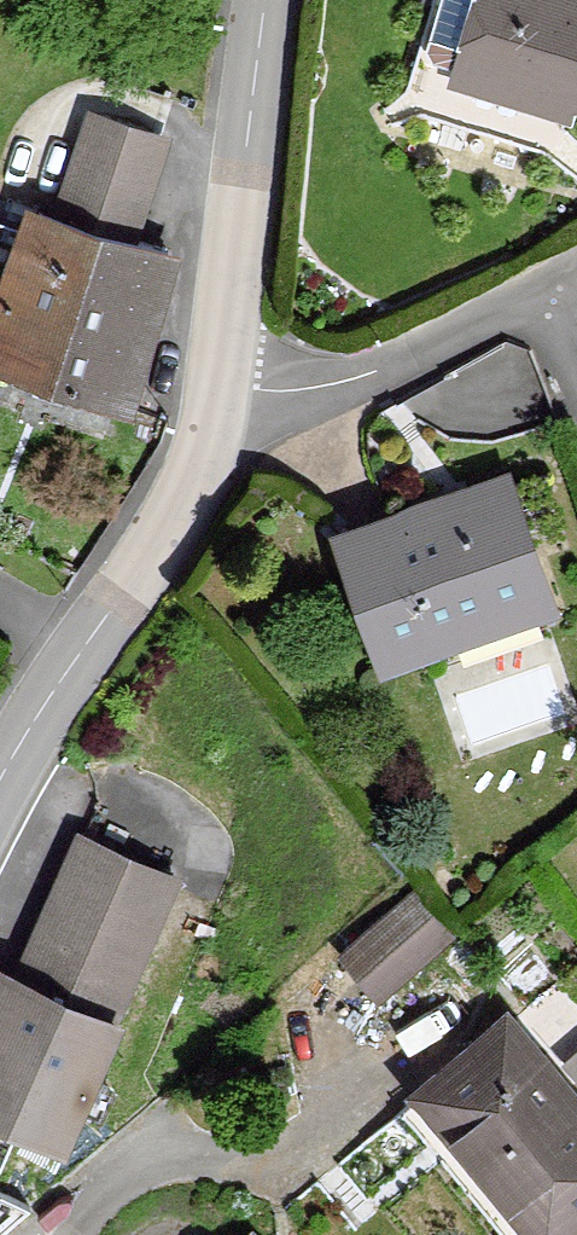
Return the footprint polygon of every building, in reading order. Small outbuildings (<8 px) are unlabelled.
[(575,0),(482,0),(457,79),(565,114),(569,102),(576,105),(576,1),(575,0)] [(93,113),(57,217),(131,242),(166,139),(93,113)] [(34,210),(6,301),(0,316),(0,356),(128,398),(175,256),(131,242),(57,217),(34,210)] [(541,614),(498,489),(342,542),(385,668),(541,614)] [(165,893),(76,855),(18,989),(107,1026),(165,893)] [(404,908),(341,965),(374,1001),(436,945),(404,908)] [(18,989),(0,981),(0,1129),(54,1151),(107,1026),(18,989)] [(500,1034),(417,1104),(527,1234),(563,1234),(576,1223),(576,1125),(500,1034)]
